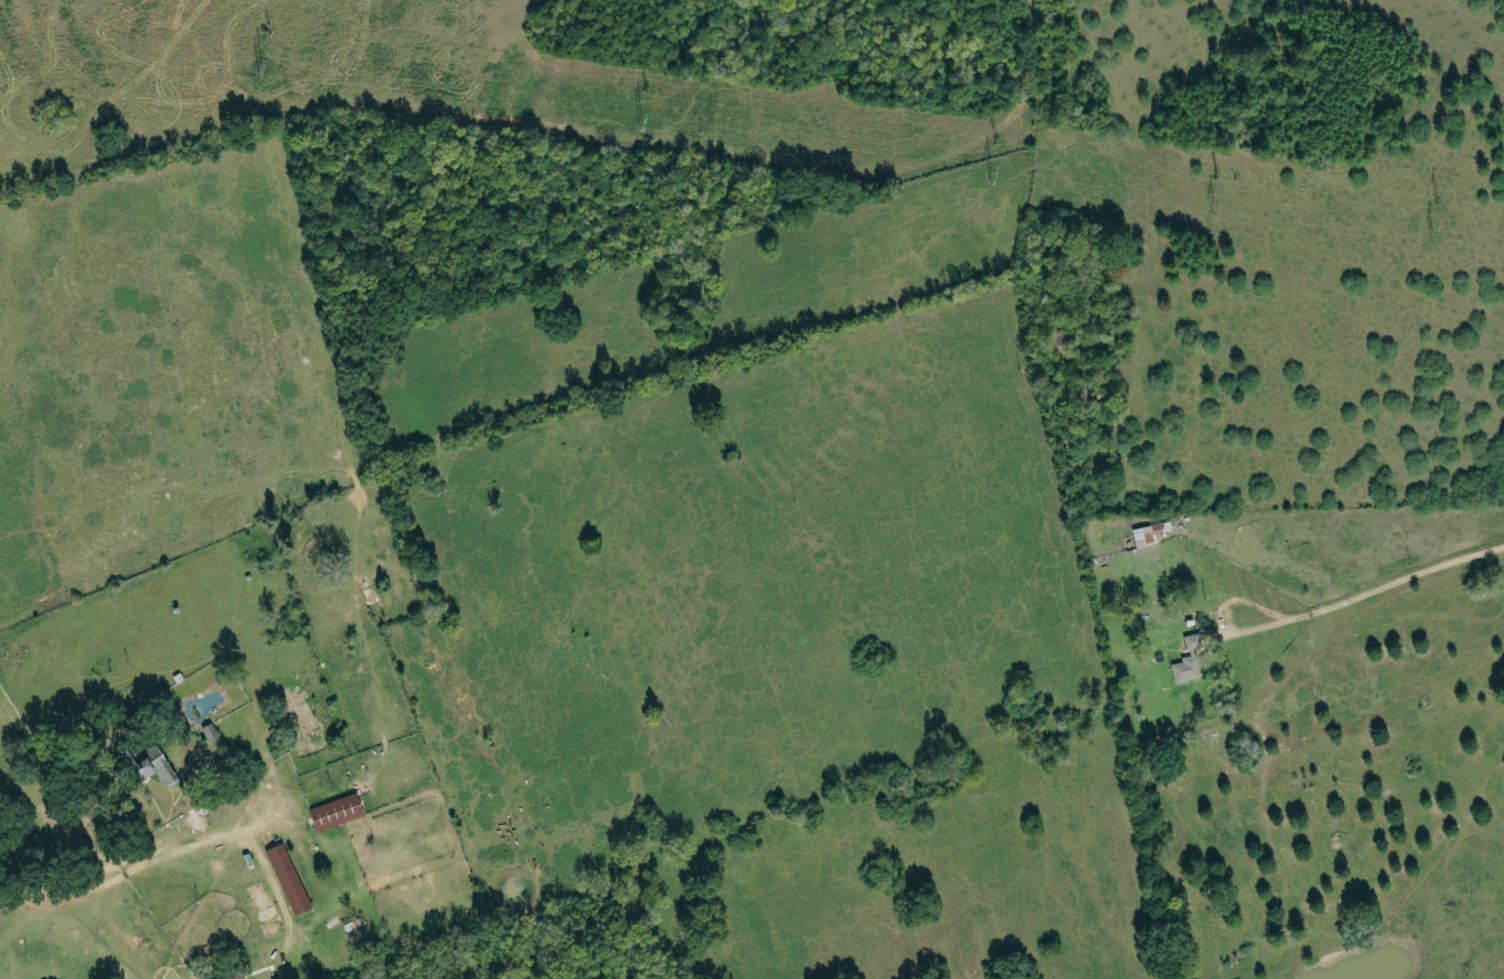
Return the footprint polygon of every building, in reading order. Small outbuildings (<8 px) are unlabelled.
[(1131,529),(1135,548),(1155,544),(1153,535),(1173,530),(1172,521),(1131,529)] [(1199,679),(1194,648),(1199,648),(1197,634),(1184,636),(1188,656),(1181,657),(1182,662),(1171,664),(1174,683),(1199,679)] [(218,737),(211,722),(201,726),(208,742),(218,737)] [(154,770),(165,789),(178,781),(154,743),(141,752),(143,755),(131,763),(122,749),(114,754),(133,783),(154,770)] [(363,816),(356,794),(308,807),(314,830),(363,816)] [(265,849),(293,915),(310,908),(282,842),(265,849)] [(245,889),(266,938),(283,931),(263,881),(245,889)]
